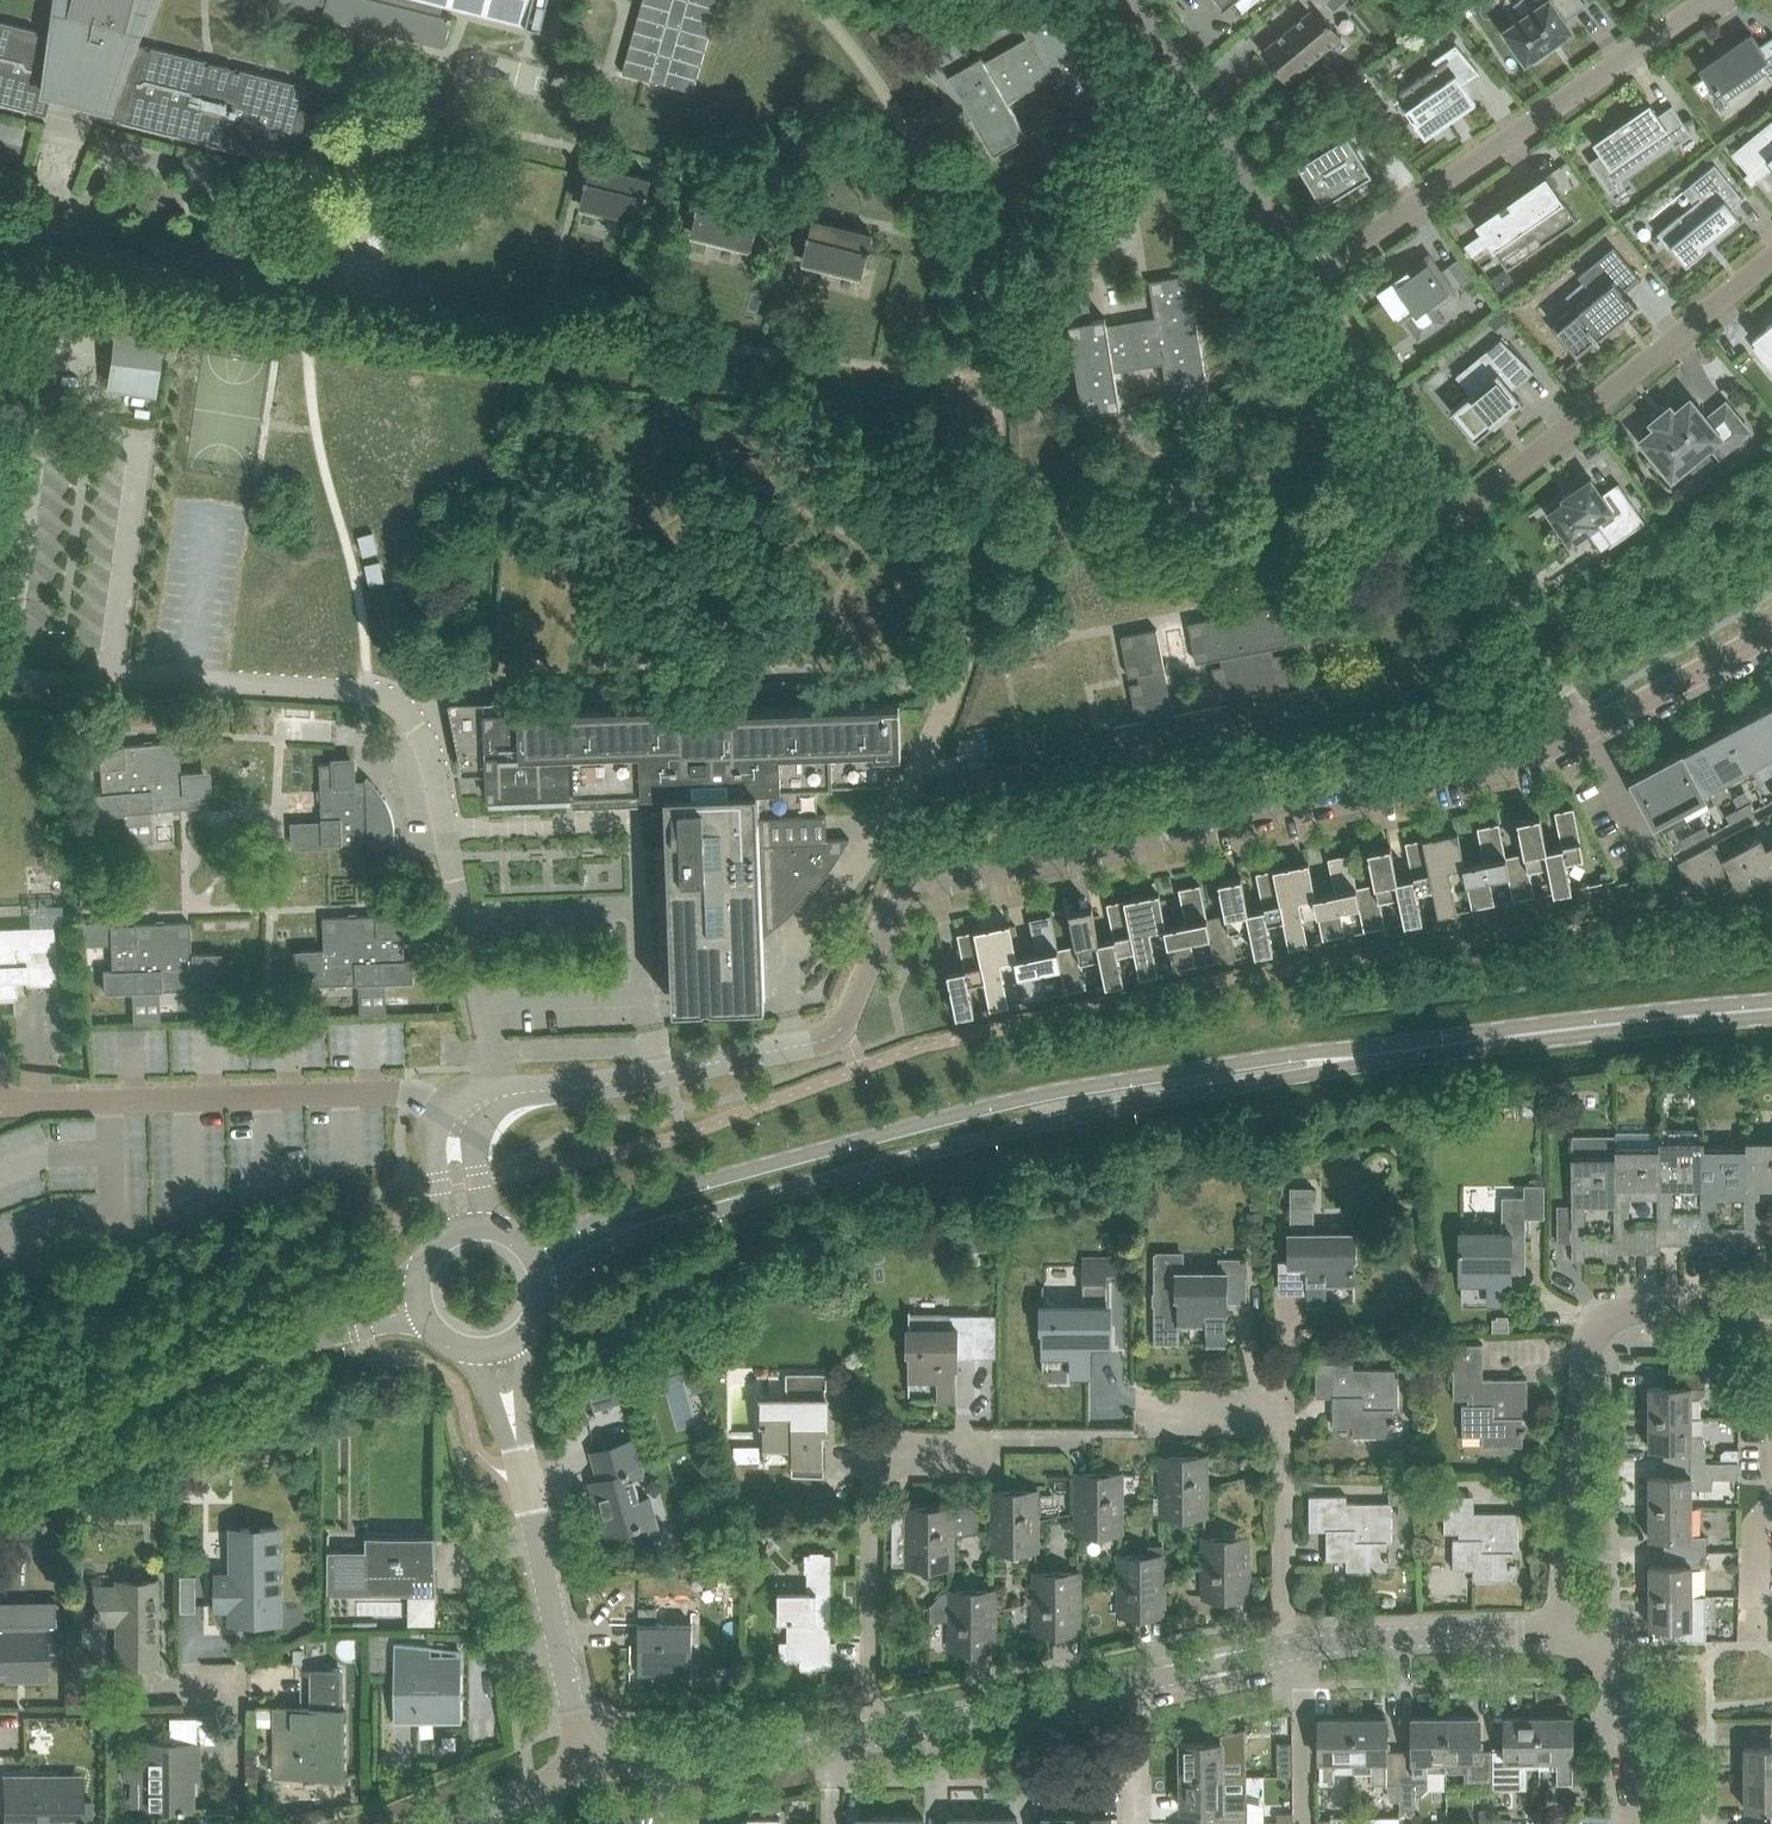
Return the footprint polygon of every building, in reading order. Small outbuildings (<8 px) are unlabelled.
[(51,34),(0,20),(0,102),(48,114),(53,95),(64,98),(62,105),(93,112),(94,106),(105,109),(103,116),(285,161),(292,134),(299,136),(298,139),(301,139),(315,87),(141,43),(157,0),(55,0),(51,34)] [(314,10),(316,2),(326,4),(324,13),(323,16),(445,47),(454,16),(441,13),(444,2),(542,26),(548,0),(274,0),(314,10)] [(622,72),(694,91),(719,0),(642,0),(622,72)] [(1053,0),(1019,0),(1010,5),(1028,36),(985,61),(982,55),(968,63),(950,27),(910,50),(956,98),(970,118),(974,115),(995,152),(1026,134),(1009,102),(1051,77),(1076,119),(1110,99),(1053,0)] [(1213,1),(1217,6),(1219,4),(1223,9),(1234,0),(1242,10),(1241,10),(1242,12),(1256,0),(1213,0),(1213,1)] [(1311,10),(1261,51),(1286,81),(1342,35),(1326,16),(1334,10),(1326,0),(1303,0),(1311,10)] [(1504,29),(1526,60),(1571,28),(1563,17),(1584,2),(1582,0),(1546,0),(1504,29)] [(1718,51),(1719,53),(1698,68),(1713,90),(1717,87),(1726,100),(1765,72),(1771,81),(1771,80),(1771,36),(1760,45),(1751,32),(1721,53),(1719,50),(1718,51)] [(1405,108),(1425,137),(1476,101),(1463,82),(1478,72),(1478,73),(1480,72),(1456,44),(1432,60),(1433,61),(1434,61),(1437,65),(1399,91),(1409,106),(1405,108)] [(1692,134),(1672,105),(1658,115),(1649,102),(1593,141),(1604,158),(1594,165),(1591,160),(1589,161),(1609,191),(1623,182),(1620,179),(1672,143),(1674,146),(1692,134)] [(1342,104),(1356,128),(1298,164),(1322,203),(1372,173),(1348,134),(1372,120),(1364,110),(1351,118),(1347,112),(1348,112),(1348,110),(1347,111),(1343,105),(1344,104),(1343,103),(1342,104)] [(1732,153),(1750,174),(1767,159),(1771,165),(1771,138),(1763,127),(1732,153)] [(1069,165),(1074,174),(1091,164),(1086,155),(1069,165)] [(1686,263),(1707,247),(1705,244),(1740,216),(1732,207),(1744,198),(1715,163),(1690,184),(1700,197),(1657,233),(1660,236),(1662,234),(1686,263)] [(636,217),(640,218),(650,179),(590,164),(580,203),(608,210),(606,215),(635,222),(636,217)] [(1476,222),(1482,231),(1465,243),(1473,254),(1490,242),(1501,258),(1502,257),(1501,256),(1547,224),(1555,236),(1578,219),(1547,174),(1525,190),(1525,189),(1508,201),(1512,206),(1503,212),(1500,206),(1476,222)] [(746,245),(751,246),(761,206),(700,191),(690,231),(718,238),(717,243),(745,250),(746,245)] [(857,273),(861,274),(871,234),(812,219),(802,259),(829,266),(828,271),(856,278),(857,273)] [(1557,327),(1555,329),(1576,355),(1596,338),(1598,341),(1627,317),(1626,314),(1637,305),(1628,294),(1627,296),(1623,291),(1639,278),(1640,280),(1641,279),(1614,246),(1578,275),(1595,296),(1578,310),(1574,305),(1553,322),(1557,327)] [(1407,269),(1407,270),(1378,291),(1400,322),(1406,318),(1420,337),(1419,338),(1420,337),(1420,338),(1421,338),(1420,337),(1443,321),(1444,322),(1444,321),(1444,320),(1443,320),(1434,307),(1454,292),(1455,293),(1455,292),(1455,291),(1455,292),(1429,255),(1430,255),(1429,255),(1428,254),(1428,255),(1408,270),(1407,269)] [(1449,265),(1464,286),(1473,279),(1458,258),(1449,265)] [(1171,411),(1210,404),(1189,275),(1150,280),(1155,317),(1105,324),(1104,317),(1092,320),(1085,282),(1040,289),(1062,338),(1072,336),(1083,413),(1120,408),(1114,370),(1163,362),(1171,411)] [(1500,311),(1488,320),(1495,329),(1507,320),(1500,311)] [(21,314),(14,367),(45,371),(52,318),(21,314)] [(1771,371),(1771,322),(1753,338),(1757,343),(1752,347),(1771,371)] [(114,329),(107,390),(155,396),(162,334),(114,329)] [(1458,375),(1472,393),(1451,410),(1475,439),(1522,400),(1513,388),(1534,371),(1502,339),(1458,375)] [(778,389),(789,391),(792,376),(778,373),(776,384),(771,383),(768,396),(776,397),(778,389)] [(1673,474),(1711,442),(1720,453),(1747,430),(1725,404),(1705,420),(1690,402),(1675,414),(1670,409),(1654,421),(1659,427),(1644,439),(1673,474)] [(1176,438),(1179,458),(1189,456),(1185,436),(1176,438)] [(1562,497),(1564,500),(1548,511),(1570,543),(1596,525),(1610,546),(1645,522),(1618,482),(1602,493),(1591,477),(1562,497)] [(1555,607),(1564,622),(1580,613),(1569,598),(1555,607)] [(1164,669),(1165,668),(1157,628),(1121,635),(1129,676),(1138,674),(1139,681),(1130,683),(1136,714),(1145,712),(1147,719),(1114,726),(1122,767),(1258,741),(1258,738),(1265,737),(1266,739),(1346,723),(1340,694),(1339,694),(1338,686),(1339,686),(1338,681),(1281,692),(1280,685),(1289,683),(1287,671),(1283,652),(1274,654),(1272,647),(1305,641),(1302,628),(1300,616),(1297,601),(1256,609),(1257,610),(1250,611),(1250,610),(1228,614),(1228,615),(1221,617),(1221,616),(1189,622),(1194,650),(1195,650),(1197,661),(1209,659),(1209,660),(1221,657),(1222,665),(1213,667),(1219,698),(1228,696),(1230,703),(1173,714),(1164,669)] [(693,703),(485,710),(485,718),(487,772),(488,797),(574,794),(574,804),(574,806),(643,804),(645,845),(669,844),(675,1005),(766,1001),(764,934),(763,921),(789,906),(786,901),(816,884),(818,885),(829,870),(840,855),(850,838),(828,839),(827,814),(818,814),(759,816),(758,788),(817,785),(885,783),(885,763),(902,763),(900,703),(728,709),(694,710),(693,703)] [(1756,713),(1771,745),(1771,705),(1756,713)] [(1731,726),(1752,766),(1771,755),(1771,745),(1756,713),(1731,726)] [(1731,726),(1707,739),(1728,779),(1752,766),(1731,726)] [(1707,739),(1683,752),(1704,791),(1728,779),(1707,739)] [(173,809),(173,808),(180,808),(206,806),(203,771),(180,773),(178,759),(179,759),(177,741),(151,743),(151,744),(144,744),(124,745),(121,745),(121,746),(99,748),(99,746),(68,748),(70,767),(100,764),(100,766),(99,766),(102,793),(93,793),(93,798),(94,798),(96,815),(150,810),(150,811),(153,811),(153,810),(173,809)] [(1683,752),(1659,765),(1679,804),(1704,791),(1683,752)] [(345,843),(369,842),(370,847),(396,846),(396,831),(395,825),(394,819),(392,812),(390,806),(387,801),(384,795),(380,790),(376,785),(372,781),(367,777),(367,780),(364,780),(364,781),(356,781),(355,763),(320,764),(321,790),(322,790),(322,798),(322,817),(322,821),(323,821),(323,823),(293,824),(294,847),(326,845),(326,843),(342,842),(342,843),(345,843)] [(1655,817),(1679,804),(1659,765),(1635,778),(1655,817)] [(1751,800),(1738,807),(1743,816),(1756,809),(1751,800)] [(1722,819),(1715,805),(1709,807),(1709,808),(1717,822),(1722,819)] [(1547,848),(1551,864),(1549,865),(1555,891),(1573,887),(1567,861),(1585,857),(1574,807),(1555,811),(1562,845),(1547,848)] [(1726,814),(1731,823),(1743,816),(1738,807),(1726,814)] [(1507,856),(1510,873),(1508,873),(1514,900),(1535,895),(1530,869),(1549,865),(1551,864),(1547,848),(1541,814),(1518,819),(1524,852),(1507,856)] [(1700,817),(1689,823),(1693,832),(1698,841),(1711,833),(1706,824),(1704,826),(1700,817)] [(1465,864),(1466,866),(1464,866),(1473,908),(1495,903),(1490,877),(1508,873),(1510,873),(1507,856),(1500,823),(1477,827),(1484,860),(1465,864)] [(128,833),(129,842),(149,841),(148,831),(128,833)] [(1459,831),(1423,838),(1434,889),(1439,915),(1458,911),(1449,869),(1464,866),(1466,866),(1465,864),(1459,831)] [(1681,838),(1686,847),(1698,841),(1693,832),(1681,838)] [(1682,869),(1694,891),(1731,872),(1734,878),(1733,879),(1738,889),(1771,872),(1771,844),(1767,846),(1762,836),(1724,856),(1717,842),(1679,862),(1682,869)] [(1398,878),(1402,895),(1400,896),(1405,922),(1423,918),(1418,892),(1434,889),(1423,838),(1406,842),(1413,875),(1398,878)] [(76,840),(77,850),(97,848),(97,839),(76,840)] [(1358,886),(1361,904),(1359,904),(1364,930),(1386,926),(1381,899),(1400,896),(1402,895),(1398,878),(1391,845),(1368,849),(1375,883),(1358,886)] [(1317,895),(1317,896),(1315,897),(1323,939),(1346,934),(1340,908),(1359,904),(1361,904),(1358,886),(1351,853),(1329,858),(1336,891),(1317,895)] [(97,860),(79,861),(80,903),(99,902),(97,860)] [(1309,861),(1274,869),(1284,919),(1289,945),(1308,941),(1300,899),(1315,897),(1317,896),(1317,895),(1309,861)] [(1250,908),(1253,926),(1250,926),(1256,952),(1274,949),(1269,922),(1284,919),(1274,869),(1257,872),(1264,906),(1250,908)] [(1209,917),(1212,934),(1210,934),(1215,961),(1237,956),(1231,930),(1250,926),(1253,926),(1250,908),(1242,875),(1218,880),(1226,913),(1209,917)] [(1210,934),(1212,934),(1209,917),(1201,884),(1179,888),(1187,921),(1167,925),(1168,927),(1165,927),(1174,969),(1197,965),(1191,938),(1210,934)] [(1160,892),(1124,899),(1135,950),(1140,976),(1159,972),(1151,930),(1165,927),(1168,927),(1167,925),(1160,892)] [(1099,939),(1103,957),(1101,957),(1107,983),(1125,979),(1119,953),(1135,950),(1124,899),(1107,903),(1114,936),(1099,939)] [(1082,960),(1101,957),(1103,957),(1099,939),(1092,906),(1069,911),(1076,944),(1058,948),(1062,965),(1060,965),(1065,992),(1087,987),(1082,960)] [(377,915),(357,916),(350,917),(350,916),(324,917),(324,935),(325,935),(325,950),(302,951),(303,985),(329,984),(337,983),(337,984),(357,983),(357,984),(360,983),(414,980),(413,964),(414,964),(414,959),(405,960),(404,936),(405,936),(405,933),(404,933),(404,931),(433,930),(433,911),(402,912),(402,915),(380,916),(380,915),(377,915)] [(1042,969),(1060,965),(1062,965),(1058,948),(1051,914),(1030,919),(1036,952),(1017,956),(1017,957),(1016,957),(1026,1000),(1047,995),(1042,969)] [(181,989),(189,989),(215,988),(214,953),(190,954),(190,940),(190,922),(163,923),(156,924),(156,923),(136,924),(136,923),(133,924),(112,925),(112,923),(83,924),(83,942),(111,941),(111,943),(110,943),(110,947),(111,947),(112,970),(103,970),(103,975),(104,975),(104,992),(158,990),(158,991),(162,991),(162,990),(182,989),(181,989)] [(976,930),(986,980),(985,980),(991,1008),(1010,1003),(1001,961),(1016,957),(1017,957),(1017,956),(1010,923),(976,930)] [(0,927),(0,996),(13,996),(15,996),(17,996),(16,978),(26,978),(26,984),(56,983),(54,925),(0,927)] [(970,984),(985,980),(986,980),(976,930),(957,934),(964,967),(948,970),(958,1015),(976,1011),(970,984)] [(424,937),(425,957),(434,957),(434,937),(424,937)] [(136,1011),(136,1021),(157,1020),(156,1011),(136,1011)] [(1661,1131),(1661,1218),(1680,1218),(1680,1243),(1705,1243),(1705,1227),(1705,1144),(1705,1126),(1661,1126),(1661,1131)] [(1661,1131),(1616,1131),(1616,1135),(1617,1135),(1617,1227),(1636,1227),(1636,1252),(1661,1251),(1661,1218),(1661,1131)] [(1572,1135),(1572,1206),(1557,1206),(1557,1216),(1572,1216),(1572,1245),(1592,1245),(1592,1260),(1617,1260),(1617,1227),(1617,1135),(1616,1135),(1572,1135)] [(1748,1144),(1748,1218),(1767,1218),(1767,1243),(1771,1243),(1771,1135),(1748,1136),(1748,1144)] [(1748,1144),(1705,1144),(1705,1227),(1723,1227),(1723,1251),(1748,1251),(1748,1218),(1748,1144)] [(1463,1257),(1463,1281),(1491,1281),(1491,1303),(1510,1303),(1510,1271),(1526,1271),(1526,1217),(1545,1217),(1545,1184),(1525,1184),(1525,1196),(1501,1196),(1502,1218),(1502,1233),(1459,1233),(1459,1257),(1463,1257)] [(1355,1234),(1316,1234),(1315,1185),(1291,1185),(1291,1232),(1288,1232),(1288,1261),(1278,1261),(1278,1293),(1308,1293),(1308,1303),(1327,1303),(1326,1281),(1355,1281),(1355,1234)] [(1207,1343),(1226,1343),(1226,1311),(1228,1311),(1228,1300),(1247,1300),(1247,1276),(1247,1258),(1220,1258),(1220,1274),(1184,1274),(1184,1250),(1155,1250),(1154,1327),(1179,1327),(1180,1321),(1207,1321),(1207,1343)] [(1125,1255),(1083,1256),(1083,1274),(1107,1274),(1125,1274),(1125,1255)] [(1083,1307),(1042,1307),(1042,1331),(1043,1355),(1071,1355),(1071,1376),(1091,1376),(1090,1344),(1090,1333),(1107,1333),(1107,1320),(1107,1309),(1107,1281),(1083,1281),(1083,1307)] [(910,1330),(909,1330),(909,1354),(909,1378),(938,1378),(938,1399),(957,1399),(957,1371),(957,1367),(957,1357),(959,1357),(974,1357),(996,1357),(996,1314),(974,1314),(950,1314),(950,1313),(910,1313),(910,1330)] [(1508,1319),(1492,1319),(1492,1331),(1509,1331),(1508,1319)] [(1483,1434),(1483,1445),(1523,1444),(1523,1433),(1525,1433),(1525,1427),(1523,1427),(1523,1417),(1528,1417),(1528,1378),(1471,1378),(1472,1361),(1483,1361),(1483,1343),(1454,1344),(1454,1397),(1469,1397),(1469,1403),(1463,1403),(1463,1434),(1483,1434)] [(1355,1370),(1355,1362),(1316,1362),(1316,1372),(1334,1372),(1334,1425),(1354,1425),(1354,1435),(1394,1435),(1394,1408),(1399,1408),(1399,1370),(1355,1370)] [(695,1368),(686,1370),(688,1377),(692,1392),(701,1389),(695,1368)] [(1664,1386),(1649,1386),(1649,1418),(1692,1418),(1692,1389),(1706,1389),(1706,1371),(1664,1371),(1664,1386)] [(622,1375),(615,1377),(622,1400),(631,1398),(624,1373),(622,1374),(622,1375)] [(793,1474),(824,1473),(824,1430),(828,1430),(829,1397),(826,1397),(826,1373),(788,1373),(788,1400),(764,1400),(764,1448),(793,1448),(793,1474)] [(1649,1447),(1664,1447),(1664,1463),(1739,1463),(1739,1461),(1707,1461),(1706,1444),(1705,1440),(1702,1437),(1699,1435),(1696,1433),(1692,1433),(1692,1418),(1649,1418),(1649,1447)] [(633,1472),(642,1469),(634,1440),(592,1452),(600,1480),(591,1482),(597,1504),(600,1503),(609,1533),(648,1522),(633,1472)] [(734,1463),(760,1463),(760,1445),(734,1445),(734,1463)] [(1206,1513),(1206,1457),(1169,1457),(1169,1483),(1162,1483),(1162,1513),(1206,1513)] [(1664,1476),(1649,1476),(1649,1508),(1692,1508),(1692,1488),(1713,1489),(1714,1477),(1739,1477),(1739,1463),(1664,1463),(1664,1476)] [(1122,1531),(1122,1474),(1085,1474),(1085,1500),(1077,1500),(1078,1531),(1122,1531)] [(1037,1548),(1037,1491),(1000,1491),(1000,1517),(993,1517),(993,1548),(1037,1548)] [(1519,1512),(1495,1512),(1474,1512),(1474,1494),(1445,1494),(1445,1532),(1459,1532),(1459,1538),(1453,1538),(1453,1569),(1473,1569),(1473,1579),(1514,1578),(1514,1567),(1516,1567),(1516,1561),(1513,1561),(1513,1551),(1519,1551),(1519,1512)] [(1387,1557),(1390,1557),(1390,1541),(1393,1541),(1393,1500),(1348,1500),(1348,1495),(1310,1495),(1310,1514),(1327,1514),(1327,1558),(1347,1558),(1347,1568),(1387,1568),(1387,1557)] [(894,1564),(952,1565),(952,1536),(979,1531),(975,1509),(908,1508),(908,1542),(894,1541),(894,1564)] [(1649,1536),(1665,1536),(1665,1551),(1706,1551),(1718,1551),(1718,1535),(1692,1535),(1692,1508),(1649,1508),(1649,1536)] [(233,1574),(218,1574),(218,1605),(234,1605),(234,1620),(248,1620),(279,1620),(279,1528),(233,1528),(233,1574)] [(436,1534),(367,1534),(367,1550),(328,1550),(328,1594),(436,1594),(436,1534)] [(1204,1539),(1204,1595),(1241,1595),(1241,1569),(1249,1569),(1248,1538),(1204,1539)] [(1157,1612),(1157,1586),(1164,1586),(1164,1556),(1163,1556),(1163,1544),(1148,1544),(1148,1556),(1120,1556),(1120,1612),(1157,1612)] [(1665,1565),(1650,1565),(1650,1597),(1692,1596),(1692,1567),(1706,1567),(1706,1551),(1665,1551),(1665,1565)] [(831,1601),(831,1556),(805,1556),(805,1570),(810,1570),(810,1593),(780,1594),(780,1619),(789,1619),(789,1640),(780,1640),(780,1659),(800,1659),(801,1666),(832,1666),(832,1640),(827,1640),(827,1601),(831,1601)] [(1035,1573),(1035,1630),(1066,1630),(1073,1630),(1073,1604),(1080,1604),(1080,1573),(1035,1573)] [(196,1575),(179,1575),(179,1610),(196,1610),(196,1575)] [(116,1586),(94,1586),(94,1623),(116,1623),(116,1663),(157,1663),(157,1639),(157,1581),(116,1581),(116,1586)] [(951,1591),(951,1647),(988,1647),(988,1621),(995,1621),(995,1591),(951,1591)] [(1707,1625),(1692,1625),(1692,1596),(1650,1597),(1650,1625),(1665,1625),(1665,1640),(1707,1640),(1707,1625)] [(59,1650),(59,1626),(56,1626),(55,1598),(0,1600),(0,1669),(6,1669),(6,1679),(45,1678),(45,1650),(59,1650)] [(639,1606),(639,1623),(656,1623),(656,1606),(639,1606)] [(657,1623),(657,1624),(639,1624),(639,1646),(646,1646),(646,1675),(692,1675),(692,1623),(657,1623)] [(905,1623),(889,1623),(889,1640),(905,1640),(905,1623)] [(387,1632),(370,1632),(370,1670),(387,1669),(387,1632)] [(431,1646),(395,1643),(395,1654),(396,1721),(439,1721),(439,1722),(450,1722),(450,1721),(462,1721),(462,1672),(431,1672),(431,1654),(431,1652),(431,1646)] [(304,1648),(295,1648),(295,1662),(304,1662),(304,1648)] [(342,1708),(342,1670),(311,1670),(311,1713),(278,1713),(278,1768),(321,1768),(321,1774),(345,1774),(345,1750),(345,1708),(342,1708)] [(144,1766),(125,1766),(125,1779),(130,1779),(143,1779),(143,1789),(141,1789),(141,1806),(141,1807),(144,1807),(144,1809),(177,1808),(177,1809),(182,1810),(182,1809),(191,1808),(191,1779),(191,1761),(198,1761),(197,1742),(214,1742),(214,1715),(171,1716),(172,1739),(172,1742),(143,1742),(144,1766)] [(1506,1749),(1493,1749),(1493,1783),(1493,1789),(1527,1788),(1527,1767),(1539,1767),(1539,1760),(1539,1716),(1506,1717),(1506,1749)] [(1573,1716),(1539,1716),(1539,1760),(1539,1767),(1539,1769),(1558,1769),(1558,1781),(1587,1782),(1587,1749),(1573,1749),(1573,1716)] [(1337,1783),(1337,1761),(1355,1761),(1354,1717),(1320,1718),(1321,1783),(1337,1783)] [(1374,1783),(1402,1783),(1401,1750),(1387,1750),(1387,1717),(1354,1717),(1355,1761),(1355,1772),(1374,1772),(1374,1783)] [(1429,1771),(1447,1771),(1447,1760),(1447,1717),(1413,1717),(1413,1750),(1401,1750),(1402,1783),(1402,1809),(1415,1809),(1415,1794),(1422,1794),(1429,1787),(1429,1783),(1429,1771)] [(1466,1760),(1466,1783),(1493,1783),(1493,1749),(1480,1749),(1480,1717),(1447,1717),(1447,1760),(1466,1760)] [(1222,1742),(1181,1742),(1181,1775),(1247,1775),(1247,1742),(1246,1727),(1222,1733),(1222,1742)] [(1745,1747),(1745,1778),(1771,1778),(1771,1732),(1771,1746),(1745,1747)] [(1278,1741),(1278,1775),(1293,1775),(1293,1741),(1278,1741)] [(1247,1775),(1181,1775),(1182,1809),(1196,1809),(1214,1808),(1215,1822),(1247,1822),(1247,1775)] [(45,1776),(5,1776),(5,1823),(81,1823),(81,1791),(45,1791),(45,1776)] [(1745,1778),(1745,1807),(1765,1807),(1765,1810),(1768,1810),(1768,1807),(1771,1807),(1771,1823),(1771,1778),(1745,1778)] [(785,1798),(767,1802),(769,1811),(787,1807),(785,1798)] [(1295,1812),(1278,1813),(1278,1822),(1295,1821),(1295,1812)] [(1583,1814),(1539,1814),(1539,1823),(1583,1823),(1583,1814)]
